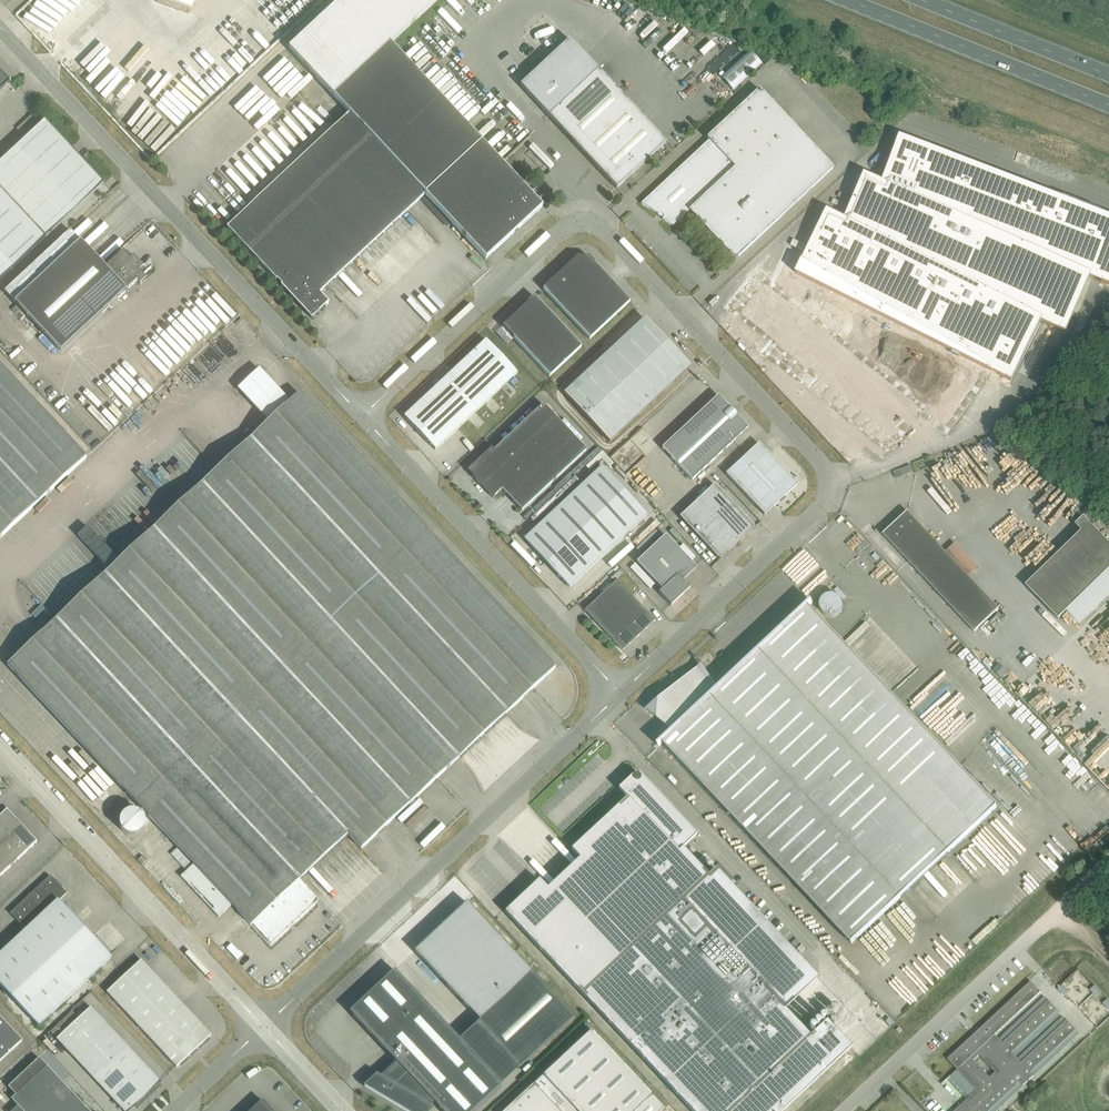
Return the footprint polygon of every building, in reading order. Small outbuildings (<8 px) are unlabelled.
[(486,259),(494,252),(542,207),(398,52),(391,44),(438,0),(340,0),(299,39),(289,48),(349,113),(425,195),(486,259)] [(231,39),(252,63),(268,49),(292,28),(287,22),(292,17),(283,7),(277,12),(270,5),(231,39)] [(549,116),(599,70),(570,39),(520,85),(549,116)] [(750,51),(721,77),(732,90),(762,63),(750,51)] [(549,116),(617,188),(666,142),(599,70),(549,116)] [(9,82),(0,72),(0,91),(9,82)] [(688,211),(723,243),(738,257),(833,168),(759,89),(707,138),(709,140),(641,203),(658,214),(659,212),(664,216),(662,219),(673,226),(688,211)] [(263,181),(314,134),(302,121),(305,118),(296,109),(255,148),(250,143),(237,155),(263,181)] [(320,293),(425,195),(349,113),(333,128),(328,124),(246,200),(251,205),(227,227),(276,280),(277,280),(282,285),(281,285),(283,288),(303,309),(311,318),(329,302),(322,295),(320,293)] [(104,183),(79,156),(70,146),(45,120),(0,162),(0,281),(104,183)] [(796,273),(991,371),(1012,382),(1013,380),(1012,380),(1041,322),(1051,326),(1066,333),(1067,332),(1066,331),(1090,278),(1093,279),(1108,237),(1108,218),(1100,214),(1101,211),(1063,197),(1062,200),(901,138),(902,137),(900,136),(882,183),(868,177),(868,176),(866,175),(865,174),(845,220),(828,212),(829,211),(828,210),(802,261),(796,273)] [(91,156),(87,152),(83,156),(87,160),(91,156)] [(228,169),(224,173),(246,194),(250,190),(228,169)] [(80,241),(70,230),(5,291),(15,302),(61,352),(126,291),(127,291),(128,291),(127,290),(137,280),(141,284),(146,278),(143,275),(150,268),(151,268),(152,267),(151,267),(150,267),(150,268),(149,268),(145,264),(143,266),(134,256),(130,259),(123,251),(106,267),(104,265),(103,266),(80,241)] [(757,271),(727,307),(770,341),(762,350),(887,451),(920,411),(948,431),(991,371),(796,273),(802,261),(790,255),(774,285),(757,271)] [(544,287),(542,289),(590,339),(630,301),(614,283),(613,284),(607,277),(589,258),(590,257),(576,256),(576,257),(550,281),(551,282),(544,288),(544,287)] [(1101,282),(1108,285),(1108,268),(1101,282)] [(527,303),(502,326),(550,377),(582,347),(580,345),(580,346),(574,339),(534,296),(533,297),(534,298),(526,302),(527,303)] [(712,306),(718,300),(715,297),(709,303),(712,306)] [(16,306),(12,310),(21,320),(25,315),(16,306)] [(690,367),(654,327),(645,318),(564,393),(610,442),(690,367)] [(486,340),(453,371),(404,417),(435,450),(517,373),(486,340)] [(0,364),(0,538),(87,457),(0,364)] [(8,664),(128,793),(419,521),(299,392),(8,664)] [(748,428),(718,396),(662,448),(692,480),(748,428)] [(471,467),(467,470),(474,477),(473,477),(474,479),(475,478),(493,498),(494,498),(493,497),(502,489),(522,511),(587,450),(543,404),(494,450),(492,448),(492,447),(472,466),(471,467)] [(759,443),(726,474),(756,506),(766,497),(774,506),(787,494),(797,484),(759,443)] [(647,515),(602,466),(525,539),(569,588),(647,515)] [(680,517),(720,560),(755,527),(714,484),(680,517)] [(999,609),(908,512),(908,511),(883,535),(883,536),(883,535),(974,632),(999,609)] [(361,849),(394,819),(556,667),(419,521),(128,793),(194,864),(181,876),(219,917),(232,905),(251,925),(253,924),(271,944),(318,900),(300,880),(348,834),(361,849)] [(1026,586),(1059,620),(1108,571),(1108,544),(1090,524),(1026,586)] [(101,542),(114,555),(131,540),(117,526),(101,542)] [(659,592),(671,605),(690,587),(687,584),(687,585),(683,581),(697,568),(665,535),(636,562),(662,589),(659,592)] [(635,563),(630,568),(650,589),(655,584),(635,563)] [(585,610),(622,651),(655,620),(617,580),(585,610)] [(826,591),(815,605),(830,617),(841,603),(826,591)] [(668,692),(668,693),(667,693),(670,695),(655,708),(675,729),(658,745),(659,747),(663,743),(852,944),(997,807),(809,606),(813,603),(812,601),(716,690),(697,669),(670,694),(668,692)] [(1011,715),(1022,704),(995,679),(985,690),(1011,715)] [(619,789),(627,797),(571,849),(580,858),(547,889),(539,880),(505,912),(692,1110),(783,1110),(852,1046),(827,1020),(810,1035),(785,1009),(818,977),(716,868),(708,875),(683,848),(697,835),(638,773),(639,775),(638,774),(637,774),(636,774),(635,774),(635,775),(634,775),(636,773),(635,773),(618,788),(619,788),(614,793),(615,793),(619,789)] [(0,816),(0,825),(10,836),(22,826),(7,810),(0,816)] [(0,825),(0,846),(10,836),(0,825)] [(22,826),(10,836),(25,853),(37,842),(22,826)] [(14,863),(25,853),(10,836),(0,846),(0,848),(14,863)] [(3,874),(14,863),(0,848),(0,871),(3,874)] [(143,855),(138,860),(142,865),(142,864),(147,860),(143,855)] [(10,913),(26,930),(0,954),(0,985),(39,1026),(112,958),(59,901),(67,893),(50,875),(10,913)] [(141,960),(107,992),(177,1067),(211,1035),(141,960)] [(349,1012),(350,1012),(396,1061),(380,1076),(377,1073),(363,1086),(367,1088),(406,1110),(431,1110),(435,1108),(431,1106),(435,1102),(443,1110),(472,1110),(501,1084),(500,1084),(459,1039),(419,997),(427,989),(406,966),(397,974),(395,971),(395,970),(394,970),(349,1012)] [(531,973),(478,1023),(519,1067),(574,1017),(532,972),(531,972),(531,973)] [(1076,993),(1078,991),(1065,981),(1058,989),(1080,1007),(1085,1000),(1076,993)] [(979,1030),(951,1056),(960,1067),(957,1070),(977,1091),(955,1110),(990,1110),(1020,1083),(1023,1086),(1034,1076),(1031,1073),(1076,1030),(1067,1020),(1021,1063),(1012,1053),(1058,1010),(1048,1000),(1003,1043),(995,1035),(1041,992),(1031,982),(1008,1003),(979,1030)] [(1092,986),(1089,991),(1097,996),(1101,991),(1092,986)] [(57,1039),(124,1110),(129,1110),(161,1082),(91,1007),(57,1039)] [(22,1041),(0,1017),(0,1061),(22,1041)] [(574,1109),(576,1110),(635,1110),(652,1095),(652,1096),(653,1095),(591,1030),(533,1085),(505,1110),(572,1110),(574,1109)] [(8,1087),(15,1095),(11,1099),(18,1106),(23,1110),(89,1110),(77,1098),(77,1099),(61,1081),(69,1074),(47,1050),(39,1058),(8,1087)] [(262,1100),(250,1110),(272,1110),(262,1100)]
